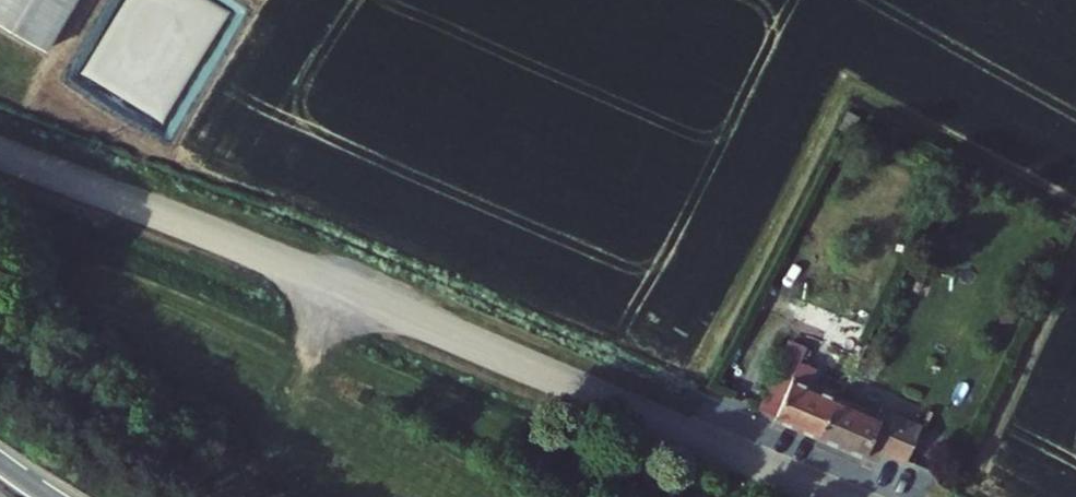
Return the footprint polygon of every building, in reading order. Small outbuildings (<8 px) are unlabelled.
[(63,30),(66,23),(28,0),(2,0),(63,30)] [(66,23),(78,0),(28,0),(66,23)] [(796,341),(767,409),(785,417),(808,364),(814,349),(796,341)] [(808,364),(785,417),(784,419),(829,438),(848,401),(817,388),(825,371),(808,364)] [(899,408),(895,415),(851,396),(848,401),(829,438),(877,459),(884,445),(895,450),(911,414),(899,408)] [(919,463),(937,426),(911,414),(895,450),(919,463)]
